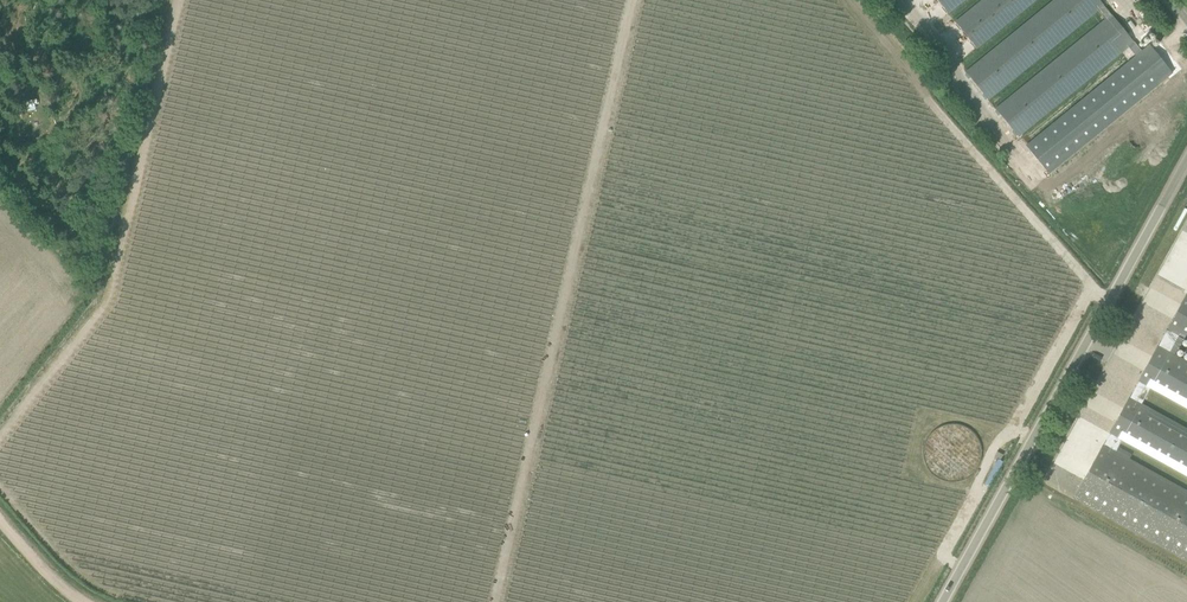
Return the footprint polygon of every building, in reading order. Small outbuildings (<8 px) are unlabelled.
[(947,11),(960,0),(938,0),(947,11)] [(955,20),(977,47),(1035,0),(980,0),(955,20)] [(1099,0),(1055,0),(966,72),(988,100),(1091,16),(1099,25),(996,109),(1018,137),(1128,47),(1134,42),(1099,0)] [(1136,56),(1026,146),(1048,173),(1164,79),(1134,42),(1128,47),(1136,56)] [(1121,440),(1186,476),(1186,429),(1141,403),(1150,388),(1186,409),(1186,361),(1170,352),(1179,337),(1186,341),(1186,293),(1109,433),(1121,440)] [(1121,440),(1109,433),(1073,498),(1162,547),(1186,562),(1186,491),(1115,451),(1121,440)]
